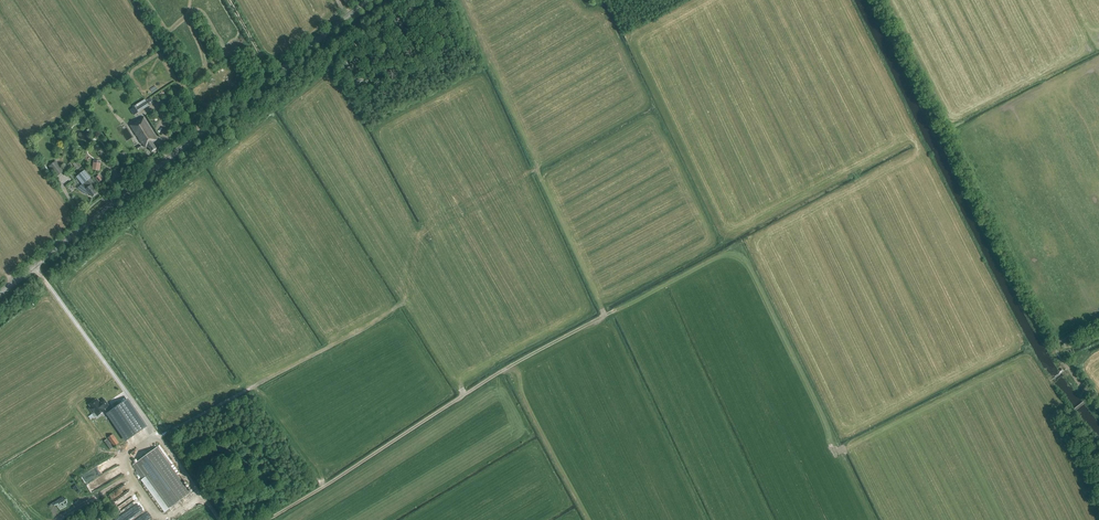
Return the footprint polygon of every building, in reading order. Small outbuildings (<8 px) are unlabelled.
[(129,108),(133,115),(148,105),(144,99),(129,108)] [(158,140),(144,118),(140,120),(130,127),(142,145),(143,144),(145,148),(148,146),(152,153),(157,149),(153,143),(158,140)] [(100,171),(101,162),(94,160),(92,170),(100,171)] [(57,177),(64,172),(56,161),(49,167),(57,177)] [(73,164),(78,170),(83,166),(78,161),(73,164)] [(85,171),(77,177),(83,185),(79,189),(80,190),(81,191),(82,192),(83,193),(84,193),(85,194),(86,194),(88,195),(89,193),(92,197),(93,197),(94,197),(95,196),(95,195),(98,193),(88,181),(91,179),(85,171)] [(102,367),(94,371),(101,383),(109,379),(102,367)] [(125,441),(147,426),(128,399),(106,414),(125,441)] [(104,409),(109,406),(104,400),(100,403),(98,401),(97,402),(95,403),(94,402),(89,405),(91,407),(89,409),(93,413),(95,412),(97,416),(105,410),(104,409)] [(114,447),(120,443),(113,435),(108,438),(114,447)] [(107,439),(104,441),(110,450),(113,448),(107,439)] [(191,493),(158,447),(133,466),(143,480),(146,478),(169,509),(191,493)] [(87,486),(92,492),(109,479),(107,476),(104,478),(102,475),(87,486)] [(113,501),(118,507),(134,495),(129,489),(113,501)] [(123,516),(140,507),(137,501),(119,510),(123,516)]
